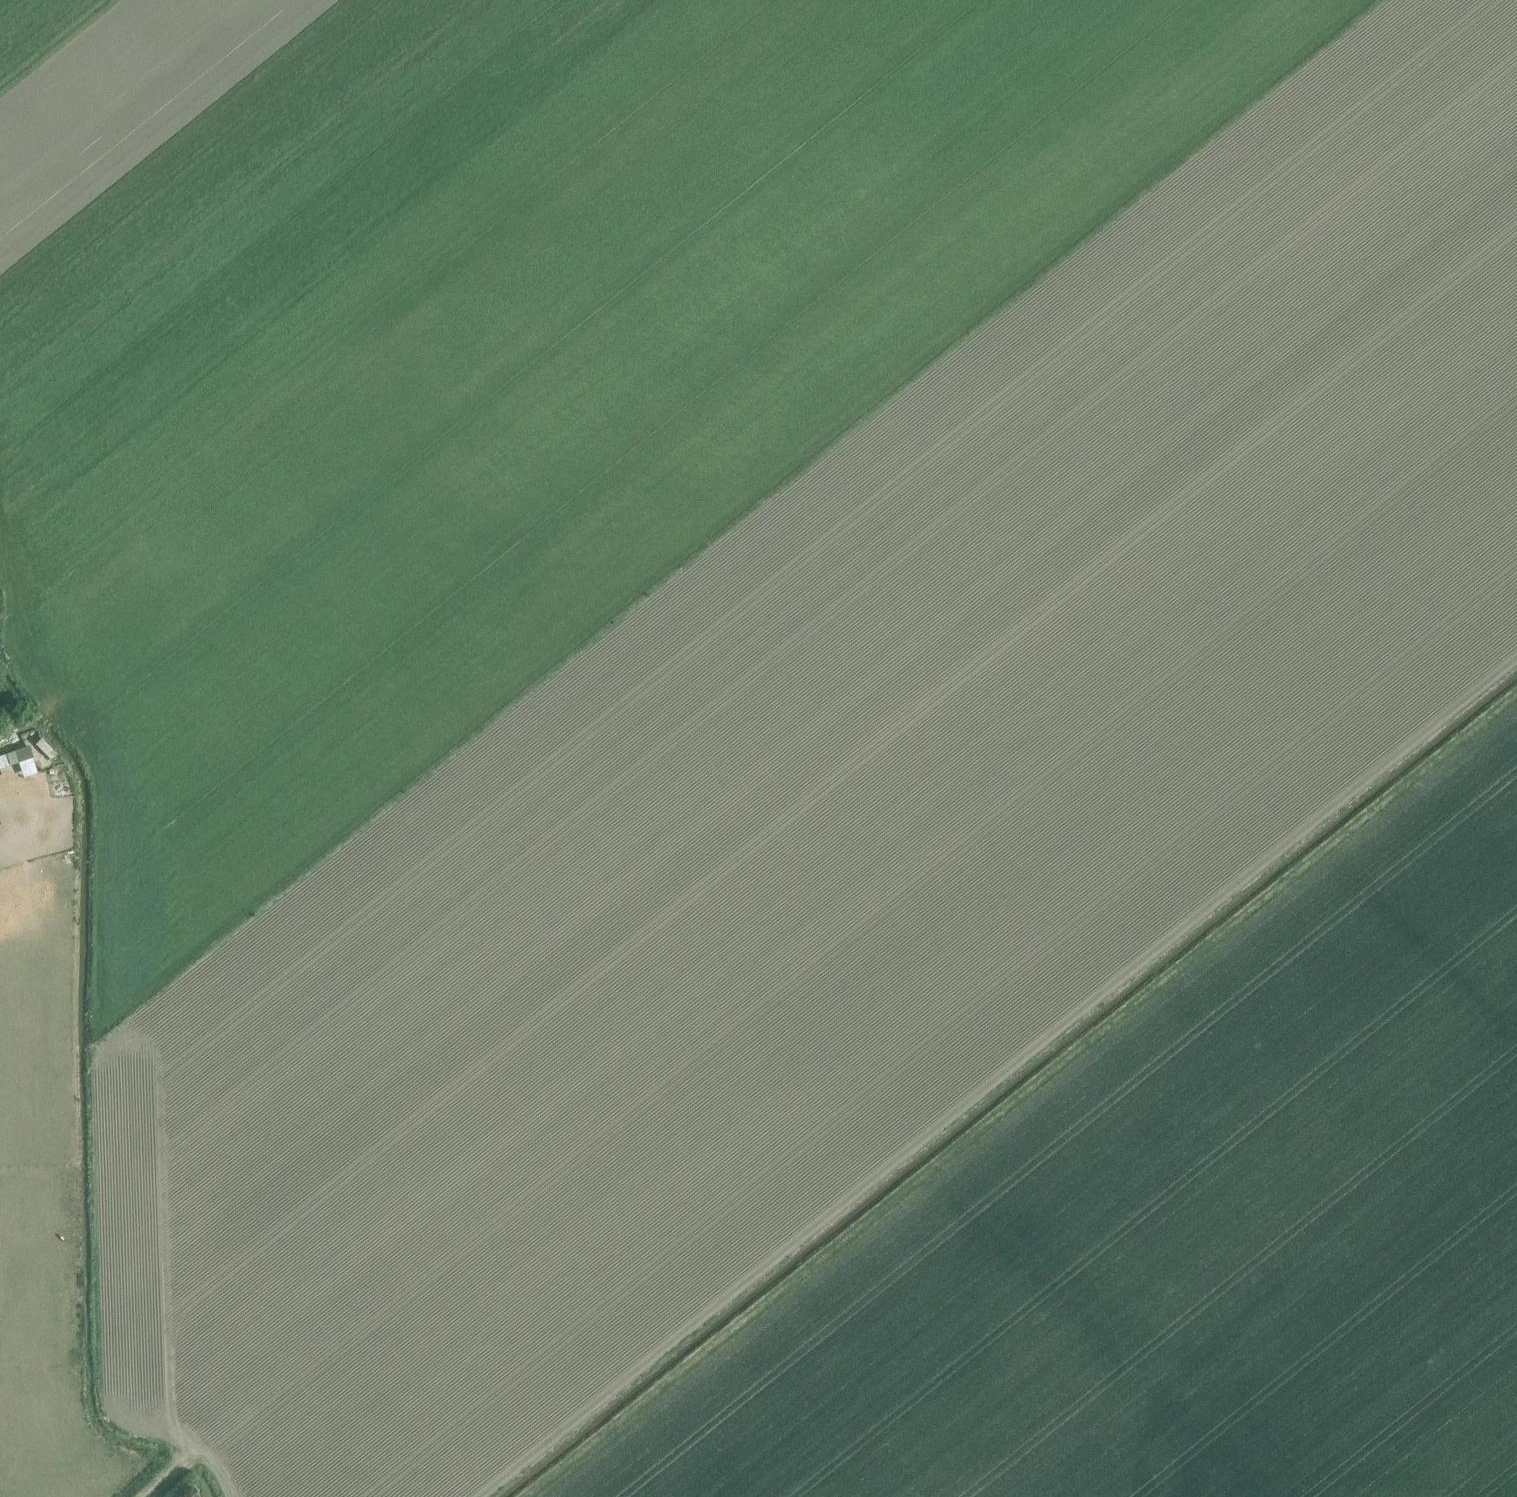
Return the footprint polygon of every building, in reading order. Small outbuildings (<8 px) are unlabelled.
[(19,743),(20,757),(32,755),(31,742),(19,743)]
